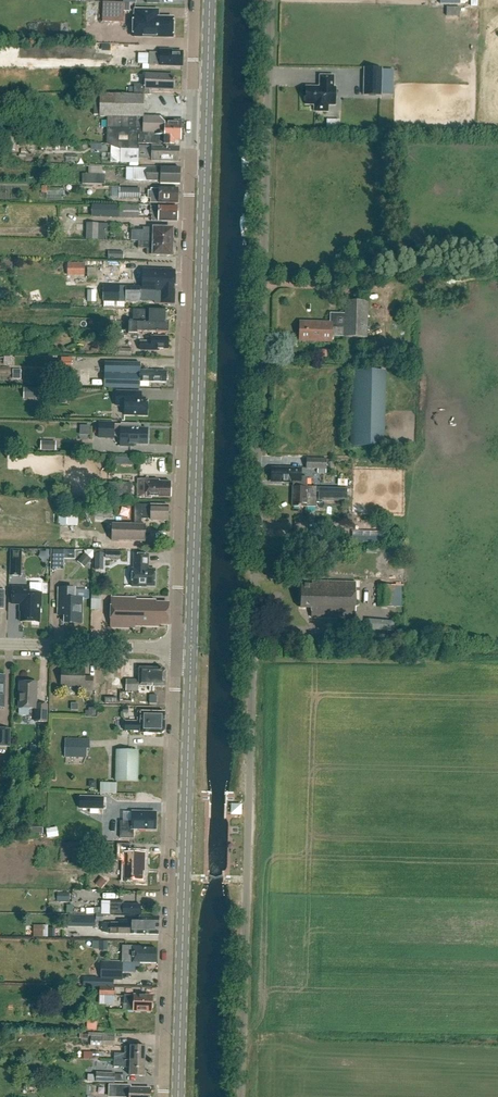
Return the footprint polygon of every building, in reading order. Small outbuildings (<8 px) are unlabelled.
[(131,12),(131,4),(103,3),(102,22),(123,23),(124,12),(131,12)] [(456,14),(456,6),(444,7),(444,15),(456,14)] [(133,37),(141,37),(173,38),(174,18),(158,18),(158,10),(135,10),(135,16),(134,16),(133,27),(133,37)] [(139,65),(150,65),(149,66),(183,66),(183,52),(172,52),(171,51),(161,50),(161,53),(150,53),(150,54),(139,54),(139,65)] [(100,58),(96,65),(104,68),(107,61),(100,58)] [(364,95),(381,95),(382,68),(364,68),(364,95)] [(134,95),(144,96),(148,96),(148,89),(173,90),(174,76),(146,75),(145,85),(134,84),(134,95)] [(333,88),(334,76),(320,76),(320,88),(306,87),(306,105),(315,105),(315,112),(325,112),(325,105),(335,105),(336,88),(333,88)] [(144,96),(134,95),(100,94),(99,117),(107,117),(107,144),(120,150),(139,150),(139,144),(139,135),(143,136),(144,117),(144,96)] [(139,135),(139,144),(174,145),(174,141),(181,141),(181,124),(165,123),(160,118),(160,117),(144,117),(143,136),(139,135)] [(179,161),(179,148),(152,147),(152,162),(173,162),(173,161),(179,161)] [(138,164),(139,150),(120,150),(120,163),(138,164)] [(180,184),(180,169),(161,168),(161,169),(147,169),(127,168),(127,181),(133,181),(161,182),(161,184),(180,184)] [(104,184),(104,174),(82,174),(82,184),(104,184)] [(140,199),(140,188),(120,188),(120,199),(140,199)] [(178,190),(160,190),(151,190),(151,192),(148,192),(148,197),(152,197),(152,204),(166,204),(167,203),(178,204),(178,190)] [(118,218),(119,205),(92,205),(92,217),(118,218)] [(119,205),(118,218),(138,218),(138,206),(119,205)] [(160,208),(151,207),(150,214),(159,215),(159,221),(166,221),(167,221),(177,221),(178,208),(160,207),(160,208)] [(144,242),(144,243),(172,243),(172,230),(145,229),(144,233),(132,233),(132,242),(139,242),(144,242)] [(144,243),(144,242),(139,242),(138,249),(154,249),(154,256),(172,256),(172,243),(144,243)] [(67,264),(67,275),(85,275),(85,264),(67,264)] [(126,287),(126,302),(141,303),(141,302),(155,302),(155,304),(175,305),(176,271),(143,270),(143,288),(126,287)] [(102,286),(102,302),(119,302),(119,286),(102,286)] [(331,336),(344,336),(344,338),(367,338),(368,302),(345,301),(345,315),(331,315),(331,323),(300,322),(299,341),(331,342),(331,336)] [(166,323),(166,322),(166,311),(134,310),(133,322),(134,322),(134,323),(137,323),(137,324),(165,325),(165,323),(166,323)] [(169,323),(166,322),(166,323),(165,323),(165,325),(137,324),(137,323),(134,323),(134,322),(133,322),(130,322),(130,323),(129,323),(129,324),(129,334),(138,335),(138,333),(169,333),(169,323)] [(168,350),(169,338),(152,337),(152,343),(141,342),(140,351),(158,352),(159,350),(168,350)] [(58,357),(58,368),(68,368),(68,357),(58,357)] [(167,383),(167,374),(155,374),(155,372),(140,371),(141,364),(104,363),(104,388),(139,389),(140,382),(167,383)] [(14,370),(14,379),(22,379),(22,370),(14,370)] [(381,447),(381,370),(351,370),(350,446),(381,447)] [(141,393),(131,392),(116,392),(116,406),(124,406),(124,415),(147,416),(148,400),(141,400),(141,393)] [(121,427),(114,426),(114,423),(99,423),(98,438),(114,439),(114,436),(120,437),(120,447),(134,447),(134,444),(147,445),(148,430),(139,429),(139,424),(121,424),(121,427)] [(77,434),(86,435),(86,425),(77,425),(77,434)] [(41,441),(41,450),(55,451),(55,442),(41,441)] [(326,469),(326,458),(306,458),(306,469),(326,469)] [(271,469),(271,481),(293,482),(292,486),(308,487),(308,478),(301,478),(301,470),(271,469)] [(171,498),(171,483),(159,482),(160,481),(138,480),(138,497),(142,497),(142,498),(152,499),(152,497),(171,498)] [(130,496),(131,483),(108,483),(108,495),(130,496)] [(292,487),(292,507),(307,507),(317,507),(317,492),(319,492),(318,501),(347,502),(348,489),(317,488),(317,487),(308,487),(298,487),(292,487)] [(151,506),(135,505),(134,525),(111,524),(111,541),(145,542),(145,525),(141,525),(141,519),(150,520),(150,521),(168,521),(168,506),(151,506)] [(58,520),(58,524),(60,524),(60,525),(78,526),(78,513),(59,512),(58,520)] [(49,568),(61,568),(61,558),(72,558),(72,549),(49,548),(49,568)] [(20,576),(21,549),(10,549),(9,576),(20,576)] [(85,554),(77,562),(84,568),(94,557),(93,550),(88,550),(85,554)] [(148,570),(148,555),(134,555),(133,569),(132,569),(132,587),(146,587),(154,587),(155,570),(148,570)] [(355,619),(356,583),(312,581),(312,585),(301,585),(301,608),(311,608),(311,617),(355,619)] [(403,607),(403,585),(378,585),(377,607),(403,607)] [(41,607),(41,593),(29,593),(29,588),(12,587),(12,604),(20,604),(20,622),(39,623),(40,607),(41,607)] [(58,588),(58,607),(58,616),(65,616),(64,621),(70,621),(70,623),(82,624),(82,599),(74,599),(74,589),(58,588)] [(97,609),(97,594),(87,594),(87,609),(97,609)] [(168,625),(169,604),(156,604),(156,602),(135,601),(135,598),(111,598),(110,628),(134,629),(135,626),(158,627),(159,624),(168,625)] [(165,687),(165,671),(163,669),(139,668),(139,680),(126,680),(126,691),(139,691),(139,687),(165,687)] [(92,690),(93,678),(84,678),(84,671),(61,670),(61,685),(78,685),(78,689),(92,690)] [(47,722),(47,704),(36,704),(37,682),(20,682),(19,708),(36,708),(35,722),(47,722)] [(85,710),(85,716),(89,716),(96,716),(95,708),(89,708),(89,710),(85,710)] [(164,731),(165,713),(141,712),(140,713),(138,713),(138,722),(125,722),(125,731),(140,732),(140,733),(162,734),(164,731)] [(10,729),(0,728),(0,747),(10,747),(10,729)] [(79,758),(79,739),(65,739),(64,757),(79,758)] [(137,783),(138,751),(116,751),(116,782),(137,783)] [(9,765),(0,765),(0,781),(9,781),(9,765)] [(96,782),(96,793),(113,793),(113,782),(96,782)] [(80,809),(103,809),(103,797),(80,797),(80,809)] [(156,830),(156,818),(156,812),(152,812),(132,812),(132,822),(119,822),(119,839),(133,839),(133,830),(156,830)] [(31,823),(31,833),(43,833),(43,823),(31,823)] [(54,828),(46,829),(47,838),(55,837),(54,828)] [(145,872),(145,853),(131,853),(131,844),(117,843),(116,860),(124,860),(124,880),(143,881),(143,872),(145,872)] [(89,866),(89,854),(81,854),(81,866),(89,866)] [(100,879),(95,884),(101,889),(105,884),(100,879)] [(69,893),(57,893),(57,901),(69,901),(69,893)] [(102,901),(101,913),(109,914),(110,902),(102,901)] [(140,905),(122,905),(123,902),(110,902),(109,914),(113,914),(140,914),(140,905)] [(139,935),(158,935),(159,919),(150,919),(150,917),(140,917),(140,919),(140,924),(132,924),(133,920),(118,919),(118,923),(102,923),(102,932),(109,934),(131,935),(131,934),(139,934),(139,935)] [(33,925),(33,937),(48,937),(48,926),(33,925)] [(99,941),(99,951),(108,951),(108,941),(99,941)] [(156,964),(156,949),(144,949),(143,947),(125,947),(125,963),(132,963),(156,964)] [(122,981),(123,962),(101,961),(100,980),(122,981)] [(114,997),(114,988),(100,988),(99,997),(114,997)] [(152,996),(133,995),(133,996),(125,996),(124,1004),(127,1004),(127,1011),(152,1012),(152,996)] [(114,1047),(115,1037),(101,1037),(102,1035),(90,1035),(90,1046),(101,1046),(114,1047)] [(114,1061),(145,1062),(145,1046),(137,1046),(137,1044),(124,1047),(124,1054),(114,1054),(114,1061)] [(144,1076),(145,1062),(114,1061),(114,1067),(124,1068),(124,1064),(130,1064),(129,1076),(144,1076)] [(114,1083),(114,1073),(95,1072),(95,1082),(114,1083)] [(150,1089),(130,1089),(130,1086),(110,1086),(110,1096),(150,1096),(150,1089)]
